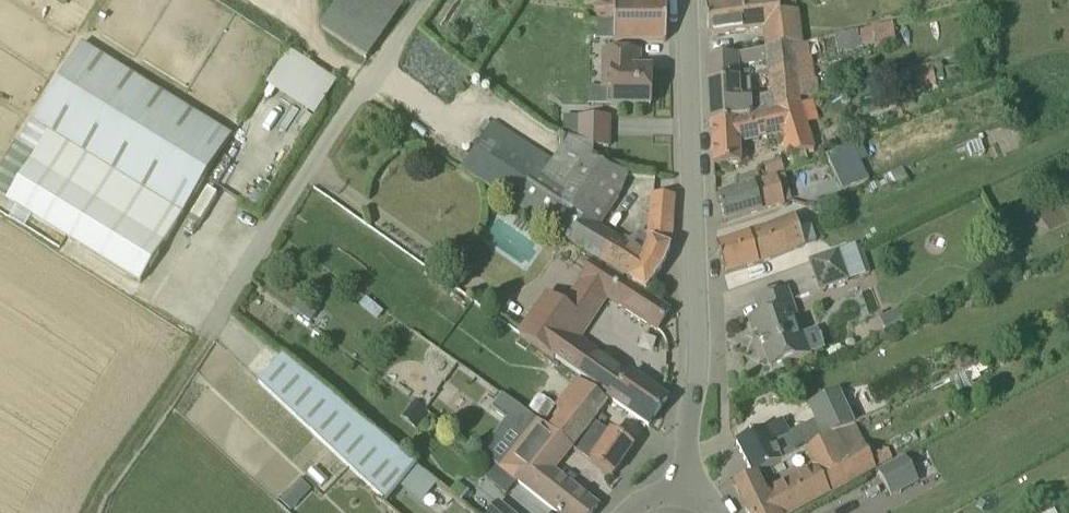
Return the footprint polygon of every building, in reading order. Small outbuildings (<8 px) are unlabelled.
[(364,53),(390,6),(379,0),(333,0),(317,27),(364,53)] [(582,8),(595,8),(595,20),(598,21),(614,21),(614,40),(666,40),(666,0),(582,0),(582,8)] [(766,48),(803,44),(799,11),(780,13),(779,0),(742,0),(704,5),(707,34),(764,27),(766,48)] [(598,40),(614,40),(614,21),(598,21),(598,40)] [(893,24),(857,31),(860,47),(875,44),(876,48),(896,44),(893,24)] [(803,44),(766,48),(739,54),(707,60),(710,125),(711,125),(750,117),(774,112),(773,109),(812,102),(818,101),(817,77),(813,77),(808,44),(803,44)] [(34,125),(183,217),(232,138),(82,46),(34,125)] [(312,114),(332,77),(281,48),(260,85),(312,114)] [(594,87),(593,104),(613,105),(652,105),(652,68),(641,68),(641,51),(606,50),(605,87),(594,87)] [(887,67),(890,75),(902,71),(900,63),(887,67)] [(922,91),(921,88),(934,84),(928,64),(902,71),(890,75),(887,76),(894,99),(922,91)] [(960,65),(945,69),(948,78),(962,74),(960,65)] [(741,146),(780,137),(786,157),(815,149),(808,126),(818,123),(812,102),(773,109),(774,112),(750,117),(711,125),(713,167),(741,166),(741,146)] [(578,140),(594,147),(609,147),(609,118),(579,117),(578,140)] [(493,121),(460,169),(519,209),(552,160),(493,121)] [(34,125),(32,124),(18,146),(9,141),(0,156),(0,201),(140,287),(183,217),(34,125)] [(567,137),(552,160),(519,209),(568,242),(592,258),(644,292),(660,269),(668,250),(674,198),(651,196),(647,233),(639,230),(636,234),(626,242),(602,224),(618,200),(629,174),(609,170),(592,160),(594,147),(578,140),(572,138),(568,136),(567,137)] [(824,154),(841,191),(868,179),(853,143),(824,154)] [(769,177),(785,171),(780,159),(764,165),(769,177)] [(777,178),(716,195),(722,223),(784,205),(777,178)] [(879,184),(878,182),(869,187),(872,193),(881,189),(879,184)] [(758,264),(804,247),(795,217),(750,234),(716,244),(724,274),(758,264)] [(817,291),(846,281),(836,252),(807,263),(817,291)] [(579,277),(578,279),(609,299),(656,329),(658,327),(669,309),(644,292),(592,258),(579,277)] [(581,338),(609,299),(578,279),(560,305),(543,295),(517,333),(556,361),(612,400),(648,426),(666,399),(663,397),(581,338)] [(770,366),(820,349),(819,348),(811,351),(795,305),(790,290),(756,300),(761,314),(749,318),(750,320),(753,318),(770,366)] [(310,322),(321,308),(302,295),(292,308),(310,322)] [(384,312),(366,298),(359,306),(376,320),(384,312)] [(898,310),(880,318),(886,331),(903,323),(898,310)] [(258,382),(385,502),(416,466),(282,356),(258,382)] [(633,447),(595,421),(608,403),(576,379),(554,407),(561,412),(547,429),(575,451),(589,462),(612,477),(633,447)] [(735,443),(752,477),(756,475),(783,461),(804,451),(855,425),(839,392),(808,407),(816,422),(803,428),(802,426),(788,434),(781,420),(735,443)] [(517,481),(557,512),(591,512),(596,506),(556,474),(575,451),(547,429),(542,424),(517,405),(501,394),(491,408),(530,438),(504,471),(517,481)] [(538,394),(529,409),(545,420),(555,405),(538,394)] [(893,460),(888,449),(871,458),(855,425),(804,451),(812,469),(765,494),(756,475),(752,477),(734,486),(744,507),(747,512),(795,512),(893,460)] [(905,457),(877,472),(892,498),(919,483),(905,457)] [(505,495),(517,481),(504,471),(503,472),(491,462),(481,475),(505,495)] [(449,493),(461,503),(469,491),(458,482),(449,493)] [(292,511),(302,500),(291,490),(281,501),(281,502),(291,512),(292,511)] [(498,504),(490,512),(512,512),(499,502),(498,504)]
